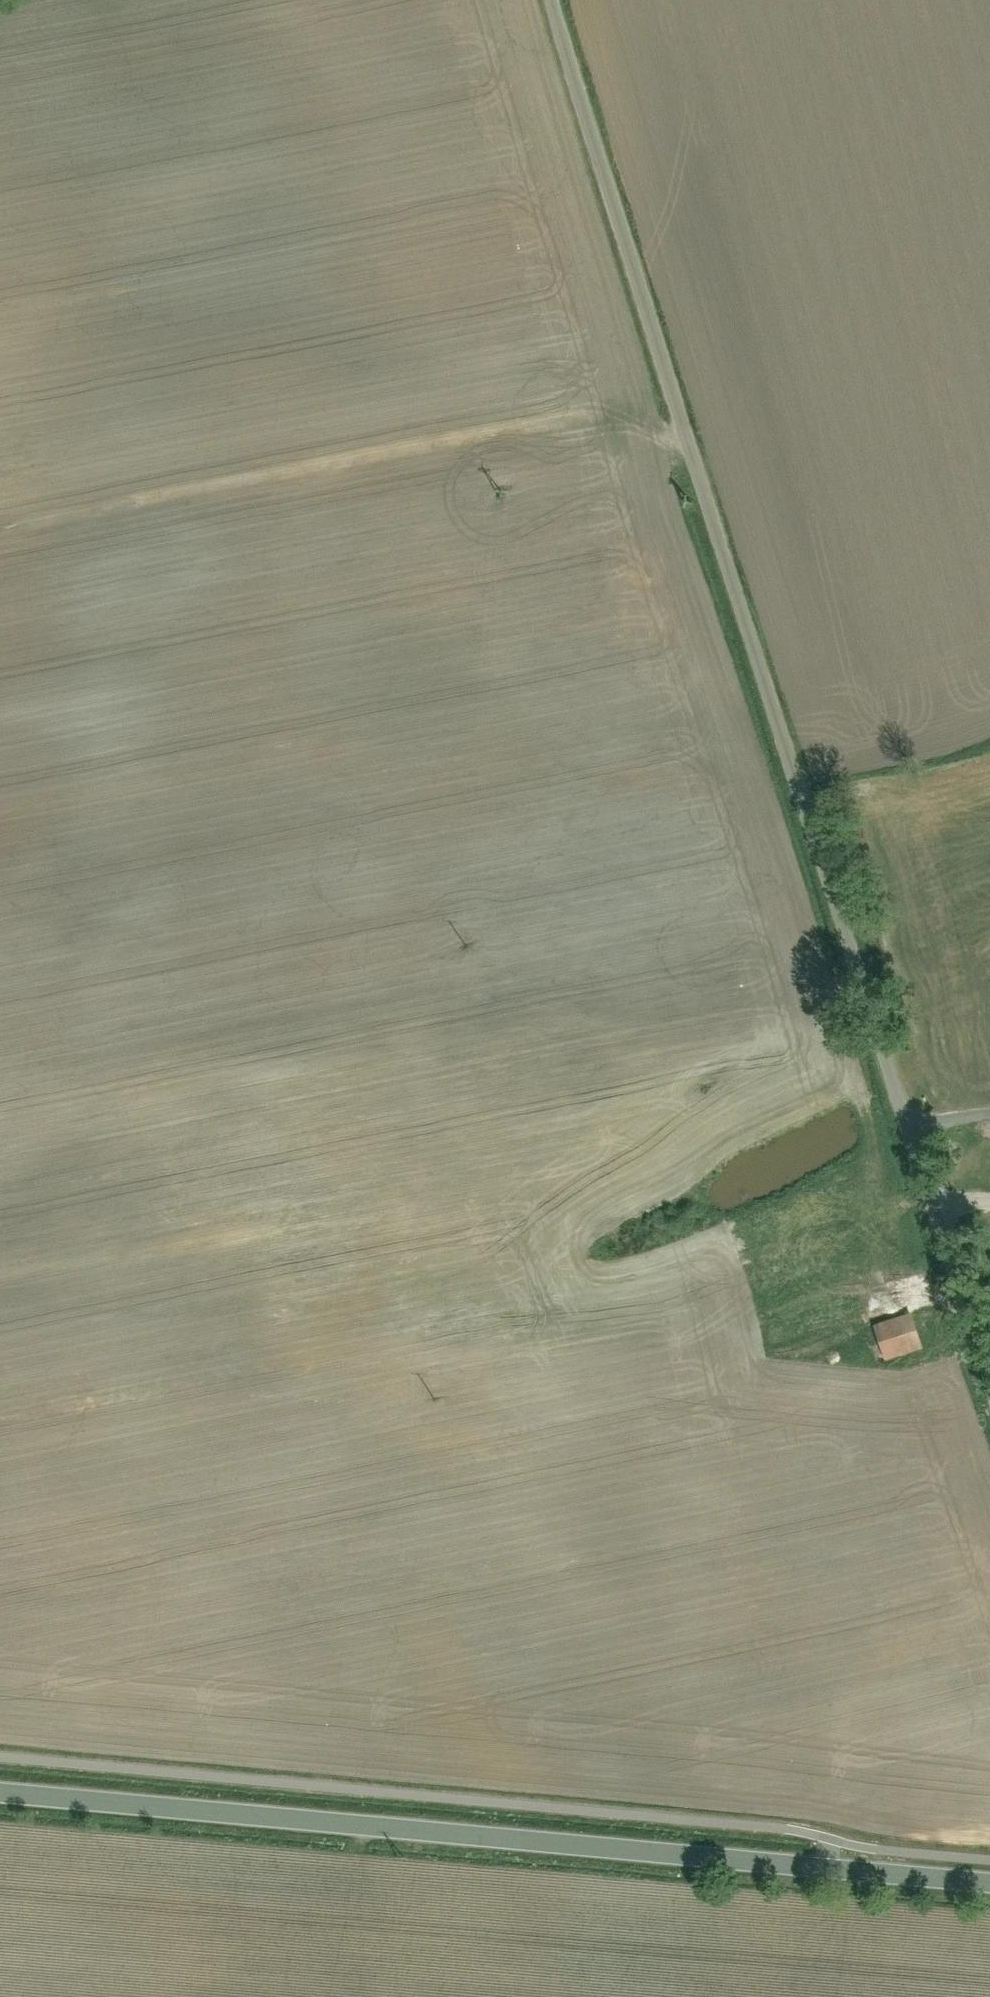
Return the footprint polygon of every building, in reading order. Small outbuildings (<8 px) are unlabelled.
[(877,1326),(889,1365),(928,1354),(916,1315),(877,1326)]
